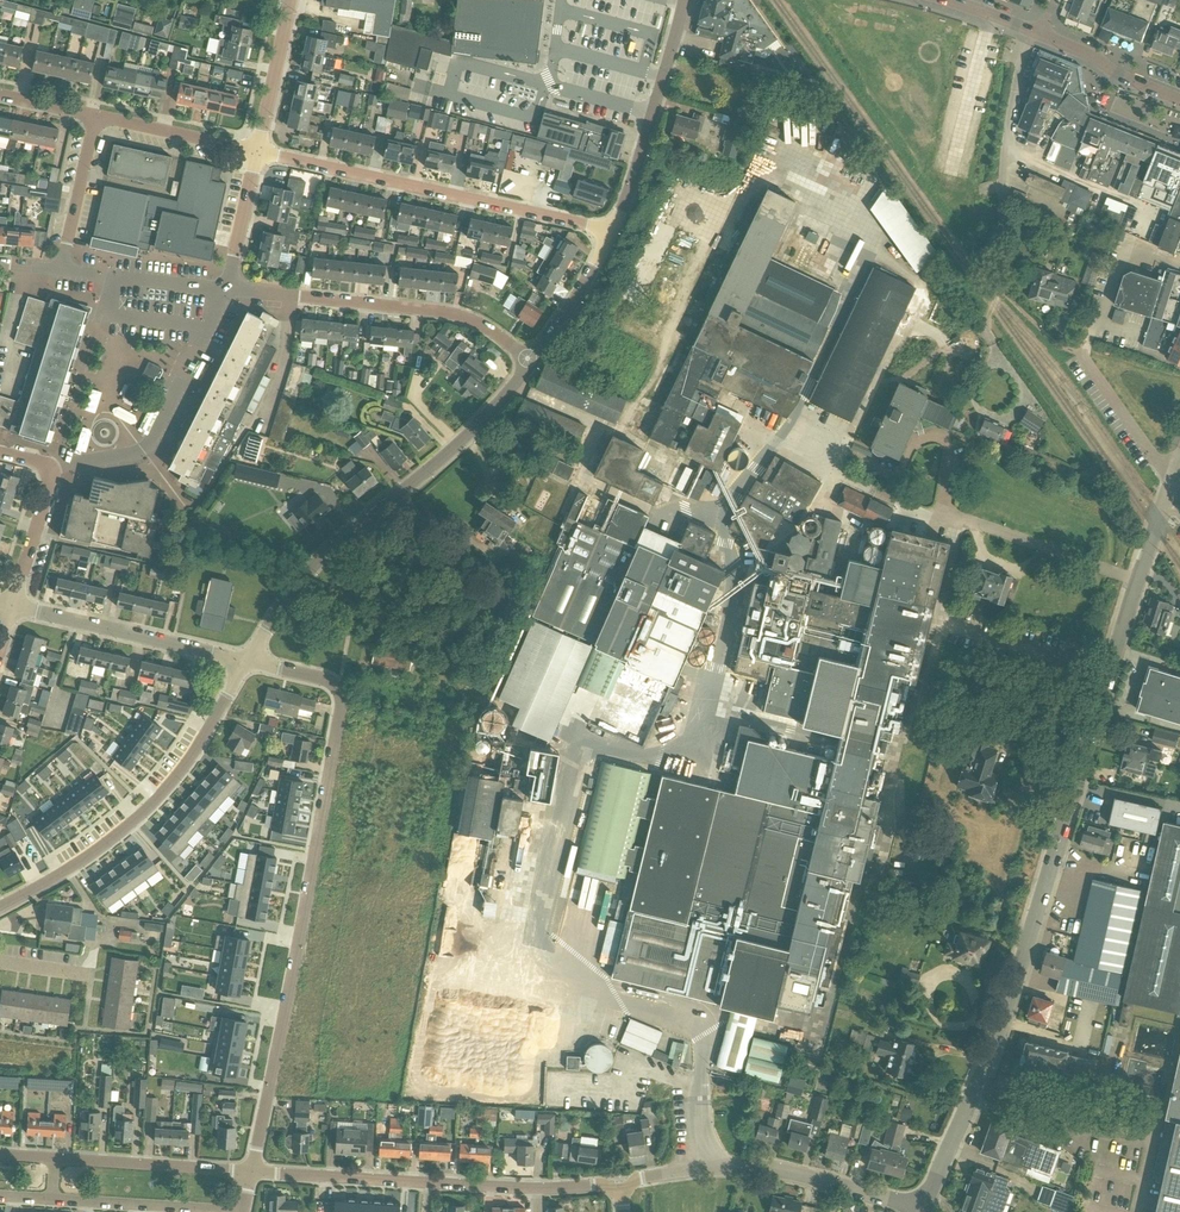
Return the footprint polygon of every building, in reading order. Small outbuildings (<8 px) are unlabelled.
[(18,3),(5,0),(4,0),(2,6),(16,10),(18,3)] [(90,20),(94,3),(83,0),(76,0),(72,15),(90,20)] [(350,10),(352,0),(327,0),(326,6),(350,10)] [(350,10),(375,14),(372,34),(378,35),(377,42),(389,44),(392,24),(396,0),(352,0),(350,10)] [(392,24),(389,44),(386,61),(416,68),(421,49),(451,56),(451,53),(536,64),(537,56),(544,0),(457,0),(452,41),(392,24)] [(400,13),(409,14),(411,0),(409,0),(402,0),(400,13)] [(696,35),(725,43),(721,56),(722,56),(720,62),(719,67),(747,75),(750,64),(752,64),(754,55),(765,58),(783,45),(751,0),(706,0),(705,3),(696,35)] [(1071,13),(1092,21),(1096,12),(1101,0),(1076,0),(1071,13)] [(1101,26),(1138,41),(1142,42),(1158,3),(1162,4),(1164,0),(1112,0),(1101,26)] [(35,24),(39,9),(18,3),(16,10),(31,14),(28,23),(35,24)] [(50,9),(70,14),(72,8),(52,3),(50,9)] [(124,17),(133,20),(135,10),(117,5),(114,17),(123,20),(124,17)] [(39,9),(35,24),(43,25),(44,17),(59,22),(61,15),(39,9)] [(59,22),(73,25),(74,19),(61,15),(59,22)] [(178,28),(196,32),(199,19),(181,15),(178,28)] [(229,41),(249,45),(253,30),(238,27),(239,20),(216,15),(214,23),(223,25),(222,30),(231,32),(229,41)] [(111,25),(130,30),(133,20),(124,17),(123,20),(114,17),(111,25)] [(173,22),(160,18),(155,34),(168,38),(173,22)] [(88,23),(74,19),(73,25),(87,29),(88,23)] [(100,41),(107,43),(110,28),(88,23),(87,29),(102,33),(100,41)] [(134,32),(152,36),(152,35),(154,28),(137,23),(134,32)] [(1172,55),(1175,47),(1179,49),(1179,29),(1169,25),(1167,29),(1161,27),(1153,47),(1172,55)] [(117,30),(110,28),(107,43),(114,44),(117,30)] [(121,38),(130,41),(131,34),(123,32),(121,38)] [(304,52),(324,56),(326,47),(335,49),(336,43),(343,44),(345,37),(324,33),(322,40),(307,36),(304,52)] [(131,34),(130,41),(138,43),(140,37),(131,34)] [(150,46),(159,48),(160,42),(152,40),(150,46)] [(218,48),(215,61),(229,64),(231,58),(233,58),(246,61),(249,45),(229,41),(227,50),(218,48)] [(3,64),(8,44),(0,42),(0,63),(3,64)] [(160,42),(159,48),(168,51),(169,44),(160,42)] [(385,45),(378,43),(376,51),(374,61),(381,63),(385,45)] [(8,44),(3,64),(17,67),(22,47),(8,44)] [(178,62),(181,47),(174,46),(169,68),(176,69),(178,62)] [(181,47),(178,62),(185,63),(185,65),(194,67),(195,61),(186,59),(188,49),(181,47)] [(33,71),(47,74),(52,54),(38,50),(33,71)] [(315,70),(314,77),(333,81),(334,75),(330,74),(331,67),(334,68),(336,59),(324,56),(304,52),(300,67),(315,70)] [(1071,94),(1085,92),(1081,66),(1045,52),(1027,97),(1031,99),(1020,127),(1032,132),(1028,141),(1037,144),(1058,108),(1065,96),(1071,94)] [(47,74),(61,77),(66,57),(52,54),(47,74)] [(66,57),(61,77),(75,80),(80,60),(66,57)] [(80,60),(75,80),(90,83),(94,63),(80,60)] [(125,64),(123,69),(119,90),(133,93),(137,78),(138,73),(139,67),(125,64)] [(104,86),(119,90),(123,69),(108,66),(104,86)] [(152,76),(148,96),(163,99),(167,79),(159,77),(160,70),(154,69),(152,76)] [(227,77),(241,80),(243,72),(229,69),(227,77)] [(133,93),(148,96),(152,76),(138,73),(137,78),(133,93)] [(339,81),(353,85),(355,77),(341,74),(339,81)] [(333,81),(314,77),(312,84),(297,81),(294,96),(314,100),(317,101),(319,92),(325,93),(327,87),(331,88),(333,81)] [(381,90),(404,97),(408,85),(385,78),(381,90)] [(191,106),(196,86),(176,82),(174,91),(179,92),(177,103),(191,106)] [(196,86),(191,106),(205,109),(210,89),(196,86)] [(205,109),(219,112),(224,93),(210,89),(205,109)] [(1087,105),(1085,92),(1071,94),(1065,96),(1058,108),(1067,115),(1060,124),(1052,138),(1063,144),(1079,151),(1083,142),(1092,119),(1082,112),(1086,107),(1087,105)] [(224,93),(219,112),(234,116),(238,96),(224,93)] [(360,95),(352,93),(349,102),(358,104),(360,95)] [(314,100),(294,96),(291,111),(311,115),(314,100)] [(369,104),(376,106),(378,98),(371,96),(369,104)] [(387,116),(405,121),(409,104),(391,100),(387,116)] [(358,104),(349,102),(347,112),(356,114),(358,104)] [(323,112),(330,114),(332,104),(325,103),(323,112)] [(427,120),(429,110),(420,107),(418,118),(427,120)] [(311,115),(291,111),(288,126),(303,129),(301,137),(315,139),(322,141),(324,133),(317,131),(318,126),(309,124),(311,115)] [(438,113),(430,112),(427,126),(435,128),(438,113)] [(537,137),(536,138),(568,147),(568,149),(566,156),(609,170),(612,160),(603,158),(601,157),(602,154),(604,155),(613,158),(617,159),(625,134),(607,128),(605,134),(598,131),(599,128),(544,112),(543,114),(543,115),(540,126),(537,136),(537,137)] [(672,132),(695,138),(697,130),(700,131),(705,117),(694,114),(693,120),(677,116),(672,132)] [(446,116),(444,124),(448,125),(449,123),(452,124),(453,117),(446,116)] [(8,145),(14,120),(0,117),(0,143),(8,145)] [(722,155),(735,158),(745,121),(729,117),(723,140),(726,141),(722,155)] [(1084,166),(1092,169),(1110,125),(1092,118),(1092,119),(1083,142),(1079,151),(1078,153),(1088,156),(1084,166)] [(14,120),(8,145),(7,150),(15,152),(18,140),(25,141),(29,123),(14,120)] [(459,133),(467,135),(469,123),(461,122),(459,133)] [(479,124),(471,122),(468,136),(476,138),(479,124)] [(25,141),(40,144),(44,127),(29,123),(25,141)] [(448,125),(444,124),(443,130),(450,131),(452,124),(449,123),(448,125)] [(1110,125),(1092,169),(1088,178),(1109,187),(1119,162),(1118,162),(1122,152),(1123,149),(1124,150),(1130,133),(1110,125)] [(44,127),(40,144),(55,148),(59,130),(44,127)] [(329,145),(343,149),(347,130),(333,127),(329,145)] [(494,136),(495,129),(488,127),(486,134),(494,136)] [(347,130),(343,149),(358,152),(362,134),(347,130)] [(397,161),(402,142),(404,133),(398,132),(396,141),(387,139),(383,157),(397,161)] [(1123,149),(1122,152),(1129,155),(1129,152),(1135,135),(1130,133),(1124,150),(1123,149)] [(362,134),(358,152),(372,155),(376,137),(362,134)] [(493,137),(494,136),(486,134),(485,141),(492,143),(493,137)] [(711,146),(714,136),(707,134),(704,144),(711,146)] [(1115,189),(1138,198),(1142,187),(1160,145),(1135,135),(1129,152),(1129,155),(1115,189)] [(523,139),(519,154),(538,159),(542,144),(523,139)] [(402,142),(397,161),(412,164),(416,145),(402,142)] [(424,166),(438,169),(442,154),(444,144),(430,142),(424,166)] [(108,173),(166,186),(172,157),(115,144),(108,173)] [(542,164),(562,170),(566,156),(568,149),(547,144),(542,164)] [(1078,153),(1079,151),(1063,144),(1055,164),(1071,170),(1078,152),(1078,153)] [(1138,198),(1170,211),(1177,194),(1172,193),(1178,180),(1179,180),(1179,153),(1160,145),(1142,187),(1138,198)] [(485,156),(480,179),(493,181),(495,172),(502,173),(507,153),(499,151),(498,157),(485,154),(485,156)] [(466,175),(480,179),(485,156),(471,153),(466,175)] [(442,154),(438,169),(452,172),(455,157),(442,154)] [(216,242),(214,241),(227,184),(211,181),(215,167),(187,160),(178,201),(106,185),(94,237),(92,236),(90,246),(92,247),(137,257),(139,248),(150,251),(151,244),(155,245),(154,248),(212,260),(216,242)] [(212,179),(220,181),(222,169),(215,167),(212,179)] [(51,183),(58,184),(61,170),(54,168),(51,183)] [(1079,177),(1087,180),(1090,172),(1083,169),(1079,177)] [(1,181),(17,183),(19,174),(3,172),(1,181)] [(1030,172),(1025,182),(1026,183),(1031,185),(1036,174),(1030,172)] [(866,186),(876,187),(878,176),(868,174),(866,186)] [(1036,174),(1031,185),(1062,199),(1062,200),(1070,203),(1068,209),(1072,210),(1069,217),(1070,217),(1082,222),(1084,216),(1083,215),(1092,193),(1077,187),(1078,185),(1064,180),(1062,186),(1036,174)] [(24,184),(32,186),(34,176),(26,175),(24,184)] [(270,202),(290,206),(300,208),(305,182),(289,178),(288,186),(290,186),(289,190),(274,187),(270,202)] [(552,190),(562,193),(561,198),(567,200),(568,196),(569,196),(573,183),(556,178),(552,190)] [(573,197),(602,206),(608,187),(579,178),(573,197)] [(173,181),(170,195),(176,196),(179,182),(173,181)] [(47,189),(61,191),(63,184),(58,184),(51,183),(49,182),(47,189)] [(887,183),(870,209),(916,272),(939,256),(887,183)] [(24,196),(26,187),(15,185),(14,194),(24,196)] [(40,194),(47,195),(47,190),(26,187),(24,196),(30,197),(30,195),(40,196),(40,194)] [(326,205),(340,209),(344,190),(330,187),(326,205)] [(47,189),(47,190),(47,195),(46,196),(60,198),(61,191),(47,189)] [(797,394),(828,328),(817,322),(833,289),(770,259),(795,202),(768,189),(761,204),(751,199),(738,227),(747,231),(690,352),(649,437),(676,450),(677,449),(692,416),(705,422),(722,386),(782,414),(792,392),(797,394)] [(1015,189),(1011,200),(1023,205),(1028,195),(1015,189)] [(340,209),(354,212),(358,193),(344,190),(340,209)] [(358,193),(354,212),(369,215),(373,197),(358,193)] [(1173,212),(1159,247),(1175,254),(1176,251),(1179,253),(1179,194),(1173,212)] [(45,203),(59,205),(60,198),(46,196),(45,203)] [(373,197),(369,215),(383,218),(387,200),(373,197)] [(281,228),(300,232),(295,231),(297,217),(288,215),(290,206),(270,202),(267,217),(282,221),(281,228)] [(59,205),(45,203),(44,210),(58,212),(59,205)] [(411,224),(415,206),(401,203),(399,213),(393,212),(390,225),(396,226),(397,221),(411,224)] [(1115,231),(1116,228),(1123,210),(1113,206),(1105,203),(1097,223),(1115,231)] [(1137,209),(1129,205),(1119,229),(1124,231),(1129,220),(1132,221),(1137,209)] [(429,209),(415,206),(411,224),(425,227),(429,209)] [(429,209),(425,227),(439,230),(443,212),(429,209)] [(443,212),(439,230),(454,234),(458,215),(443,212)] [(22,223),(20,245),(33,247),(35,231),(36,225),(28,224),(29,218),(23,217),(22,223)] [(466,236),(481,239),(485,221),(470,218),(466,236)] [(317,229),(336,232),(337,224),(319,221),(317,229)] [(485,221),(481,239),(495,242),(499,224),(485,221)] [(14,228),(7,228),(5,243),(20,245),(22,223),(16,223),(15,224),(14,228)] [(1068,229),(1055,223),(1052,231),(1065,237),(1068,229)] [(1158,245),(1166,227),(1157,223),(1150,241),(1158,245)] [(337,224),(336,232),(346,234),(347,226),(337,224)] [(499,224),(495,242),(509,246),(513,228),(499,224)] [(354,236),(364,237),(366,228),(362,228),(362,226),(356,225),(354,236)] [(261,247),(280,251),(288,253),(290,244),(297,245),(300,232),(281,228),(279,235),(264,232),(261,247)] [(366,228),(364,237),(374,239),(376,230),(366,228)] [(520,236),(528,238),(529,234),(527,234),(528,230),(522,229),(520,236)] [(529,234),(528,238),(535,239),(536,232),(528,230),(527,234),(529,234)] [(320,242),(330,243),(332,235),(322,233),(320,242)] [(397,243),(406,244),(407,240),(409,241),(410,236),(398,234),(397,243)] [(342,236),(332,235),(330,243),(340,245),(342,236)] [(546,236),(543,242),(551,247),(552,248),(571,259),(578,247),(574,244),(564,239),(558,235),(555,241),(546,236)] [(407,240),(406,244),(417,246),(419,238),(410,236),(409,241),(407,240)] [(349,246),(359,248),(360,239),(350,238),(349,246)] [(426,247),(436,249),(437,240),(427,238),(426,247)] [(360,239),(359,248),(369,250),(370,241),(360,239)] [(437,240),(436,249),(446,251),(447,242),(437,240)] [(384,243),(375,242),(373,250),(383,252),(383,251),(384,243)] [(279,260),(280,251),(261,247),(257,262),(276,266),(275,267),(286,269),(288,262),(279,260)] [(406,256),(416,258),(418,249),(407,248),(406,256)] [(469,258),(472,259),(474,251),(464,248),(462,257),(469,258)] [(552,248),(545,260),(564,271),(571,259),(552,248)] [(428,251),(418,249),(416,258),(426,259),(428,251)] [(445,262),(446,254),(436,252),(435,261),(445,262)] [(480,261),(490,263),(492,254),(482,252),(480,261)] [(1082,283),(1093,287),(1104,256),(1093,252),(1082,283)] [(455,255),(446,254),(445,262),(455,264),(456,256),(455,255)] [(492,254),(490,263),(500,265),(502,256),(492,254)] [(304,273),(307,257),(299,255),(296,271),(304,273)] [(456,256),(455,264),(455,265),(467,267),(469,258),(462,257),(456,256)] [(312,276),(326,278),(329,259),(314,258),(312,276)] [(326,278),(340,279),(342,261),(329,259),(326,278)] [(511,265),(519,267),(520,264),(518,263),(519,260),(513,259),(511,265)] [(520,264),(519,267),(525,268),(527,262),(519,260),(518,263),(520,264)] [(545,260),(538,272),(543,275),(558,283),(564,271),(545,260)] [(356,263),(342,261),(340,279),(354,281),(356,263)] [(371,264),(356,263),(354,281),(369,283),(371,264)] [(496,270),(472,263),(469,277),(493,283),(496,270)] [(371,264),(369,283),(384,284),(386,266),(371,264)] [(398,286),(412,288),(414,269),(400,267),(398,286)] [(808,401),(851,422),(916,287),(873,267),(808,401)] [(414,269),(412,288),(427,289),(429,270),(414,269)] [(1043,303),(1052,275),(1052,273),(1038,269),(1029,298),(1043,303)] [(1153,316),(1179,325),(1179,273),(1166,269),(1162,280),(1132,270),(1125,274),(1115,304),(1130,309),(1137,311),(1152,316),(1153,316)] [(427,289),(441,291),(443,272),(429,270),(427,289)] [(443,272),(441,291),(456,292),(458,273),(443,272)] [(558,283),(543,275),(536,288),(550,296),(558,283)] [(1052,275),(1043,303),(1055,306),(1056,305),(1069,309),(1077,282),(1052,275)] [(25,310),(32,312),(36,298),(29,296),(25,310)] [(510,311),(533,325),(542,311),(519,296),(510,311)] [(39,314),(32,312),(25,310),(19,328),(26,330),(33,332),(40,334),(36,348),(19,401),(15,415),(10,428),(10,430),(24,435),(24,434),(46,440),(87,310),(65,304),(65,302),(52,298),(50,303),(46,316),(39,314)] [(39,314),(43,301),(36,298),(32,312),(39,314)] [(46,316),(50,303),(43,301),(39,314),(46,316)] [(248,312),(170,467),(182,473),(179,480),(189,485),(189,484),(191,484),(187,491),(201,498),(229,442),(230,442),(276,350),(266,345),(275,326),(276,327),(279,321),(273,317),(263,312),(260,318),(248,312)] [(1143,346),(1168,354),(1167,357),(1179,362),(1179,325),(1153,316),(1152,316),(1143,346)] [(315,336),(317,320),(303,319),(301,341),(314,342),(315,336)] [(317,320),(315,336),(329,338),(331,322),(317,320)] [(345,323),(331,322),(329,338),(329,342),(336,343),(342,344),(343,342),(343,339),(345,323)] [(345,323),(343,339),(350,340),(349,348),(356,349),(359,325),(345,323)] [(370,342),(384,344),(386,328),(372,326),(370,342)] [(15,341),(22,344),(26,330),(19,328),(15,341)] [(400,329),(386,328),(384,344),(384,350),(397,351),(398,345),(400,329)] [(400,329),(398,345),(405,346),(404,355),(411,356),(414,331),(400,329)] [(22,344),(29,346),(33,332),(26,330),(22,344)] [(29,346),(36,348),(40,334),(33,332),(29,346)] [(433,340),(443,348),(449,340),(438,332),(433,340)] [(459,363),(458,364),(472,374),(480,380),(480,379),(489,368),(471,354),(470,355),(458,346),(452,354),(451,355),(457,359),(456,361),(459,363)] [(454,370),(458,364),(459,363),(456,361),(457,359),(451,355),(445,364),(454,370)] [(337,359),(336,367),(340,368),(340,366),(343,367),(344,360),(337,359)] [(149,360),(143,374),(154,380),(156,376),(159,378),(163,371),(161,366),(149,360)] [(290,370),(304,374),(306,366),(293,362),(290,370)] [(546,364),(535,389),(616,424),(626,399),(546,364)] [(340,368),(336,367),(335,373),(342,374),(343,367),(340,366),(340,368)] [(371,368),(363,367),(360,382),(369,383),(371,368)] [(290,370),(288,377),(301,381),(304,374),(290,370)] [(480,380),(472,374),(466,381),(460,376),(453,385),(460,390),(459,391),(466,397),(470,392),(478,398),(487,385),(480,379),(480,380)] [(286,385),(299,389),(301,381),(288,377),(286,385)] [(123,396),(134,402),(140,388),(130,383),(123,396)] [(897,458),(917,414),(950,429),(957,411),(924,397),(927,391),(916,386),(914,390),(899,383),(871,446),(897,458)] [(286,385),(284,392),(297,396),(299,389),(286,385)] [(281,400),(295,404),(297,396),(284,392),(281,400)] [(8,413),(12,399),(5,397),(1,410),(8,413)] [(654,423),(661,408),(640,397),(633,411),(634,411),(631,418),(638,422),(641,417),(654,423)] [(515,418),(578,445),(587,425),(524,398),(515,418)] [(15,415),(19,401),(12,399),(8,413),(15,415)] [(384,407),(399,412),(402,404),(386,399),(384,407)] [(295,404),(281,400),(279,407),(292,411),(295,404)] [(277,415),(290,419),(292,411),(279,407),(277,415)] [(1020,422),(1036,432),(1044,420),(1028,410),(1020,422)] [(716,469),(717,470),(730,442),(736,445),(738,440),(740,437),(734,434),(740,422),(716,411),(708,428),(698,423),(684,452),(683,454),(716,469)] [(4,426),(10,428),(15,415),(8,413),(4,426)] [(953,425),(960,429),(965,417),(958,414),(953,425)] [(274,422),(288,426),(290,419),(277,415),(274,422)] [(397,416),(391,430),(403,434),(405,433),(419,448),(431,437),(419,424),(416,427),(410,421),(397,416)] [(979,432),(991,437),(990,440),(1000,445),(1004,437),(999,435),(1003,426),(985,419),(979,432)] [(288,426),(274,422),(272,430),(285,434),(288,426)] [(372,429),(364,436),(369,442),(371,440),(376,435),(377,435),(372,429)] [(285,434),(272,430),(270,437),(283,441),(285,434)] [(354,437),(364,448),(370,443),(369,442),(364,436),(361,432),(354,437)] [(382,442),(376,435),(371,440),(381,452),(380,453),(386,461),(387,461),(393,468),(406,459),(393,442),(392,443),(388,437),(382,442)] [(594,475),(654,503),(663,484),(663,483),(634,469),(643,450),(622,440),(613,436),(594,475)] [(1004,451),(1014,456),(1017,449),(1007,444),(1004,451)] [(547,471),(568,481),(575,468),(553,457),(547,471)] [(342,468),(350,479),(347,481),(358,495),(377,481),(366,466),(360,471),(351,461),(342,468)] [(729,528),(764,548),(775,528),(776,529),(783,516),(796,523),(807,504),(808,504),(821,482),(784,461),(771,484),(764,480),(762,484),(756,480),(748,495),(747,494),(739,508),(740,508),(729,528)] [(265,483),(267,472),(245,467),(242,478),(265,483)] [(15,493),(20,477),(2,472),(0,479),(0,488),(15,493)] [(60,536),(76,540),(77,536),(80,537),(80,538),(138,551),(138,554),(150,557),(152,547),(159,548),(166,520),(152,516),(159,487),(149,485),(144,480),(120,483),(94,477),(89,497),(84,496),(84,494),(75,492),(73,503),(68,502),(60,536)] [(283,484),(278,500),(294,504),(298,488),(283,484)] [(837,503),(862,516),(885,527),(893,510),(846,486),(837,503)] [(11,508),(15,493),(0,488),(0,505),(11,508)] [(579,492),(556,543),(563,546),(532,616),(596,644),(594,647),(673,681),(705,610),(706,610),(724,570),(677,550),(679,546),(704,557),(715,533),(689,522),(680,543),(644,527),(649,516),(608,498),(605,504),(579,492)] [(293,513),(294,514),(305,526),(312,533),(326,520),(321,515),(329,507),(316,493),(308,501),(307,500),(293,513)] [(478,531),(492,540),(488,546),(495,550),(507,531),(514,535),(519,528),(513,524),(515,521),(502,512),(505,507),(498,503),(495,508),(486,502),(480,512),(487,517),(478,531)] [(771,567),(785,570),(787,563),(790,568),(796,569),(803,567),(804,560),(801,554),(807,551),(811,543),(808,536),(810,537),(818,534),(821,527),(818,519),(811,515),(803,518),(799,525),(801,532),(799,531),(791,535),(787,543),(791,551),(792,552),(789,554),(775,550),(771,567)] [(813,572),(828,575),(841,521),(825,517),(813,572)] [(530,530),(532,522),(523,520),(522,528),(530,530)] [(659,788),(656,799),(646,796),(651,773),(602,761),(576,865),(626,878),(628,870),(637,872),(611,977),(731,1006),(716,1066),(743,1072),(757,1013),(773,1016),(776,1003),(810,1011),(817,984),(828,987),(841,933),(830,930),(862,797),(874,800),(891,731),(887,730),(900,678),(914,681),(947,542),(891,529),(882,567),(861,562),(852,600),(816,591),(798,671),(793,670),(810,595),(755,582),(733,672),(767,680),(771,662),(775,663),(763,712),(803,722),(805,716),(844,725),(835,759),(747,737),(734,792),(734,793),(662,775),(659,788)] [(455,538),(447,550),(455,555),(463,543),(455,538)] [(863,553),(863,556),(864,559),(866,561),(868,563),(869,563),(871,564),(875,564),(878,563),(880,561),(882,558),(883,556),(883,553),(882,551),(881,549),(879,547),(878,546),(876,545),(873,544),(872,544),(869,545),(867,547),(865,548),(863,551),(863,553)] [(79,560),(82,549),(74,547),(71,558),(79,560)] [(89,551),(82,549),(79,560),(88,562),(91,551),(89,551)] [(197,564),(194,551),(183,554),(186,567),(197,564)] [(110,567),(119,569),(121,563),(119,562),(120,558),(112,556),(110,567)] [(119,569),(127,571),(129,560),(120,558),(119,562),(121,563),(119,569)] [(149,577),(158,579),(161,567),(152,565),(149,577)] [(161,567),(158,579),(166,581),(169,569),(161,567)] [(991,598),(990,599),(1002,603),(1007,588),(1014,590),(1018,579),(999,573),(998,574),(981,568),(973,592),(970,601),(978,603),(981,595),(986,596),(991,598)] [(195,612),(202,615),(200,625),(223,630),(226,620),(233,621),(236,608),(229,605),(234,584),(228,583),(229,578),(217,575),(216,580),(210,579),(205,600),(198,599),(195,612)] [(55,591),(71,595),(75,581),(58,578),(55,591)] [(71,595),(88,599),(91,585),(75,581),(71,595)] [(91,585),(88,599),(105,603),(108,589),(91,585)] [(117,605),(133,609),(137,596),(120,592),(117,605)] [(499,609),(513,615),(519,599),(505,594),(499,609)] [(137,596),(133,609),(150,613),(153,600),(137,596)] [(1144,621),(1153,624),(1151,630),(1166,634),(1173,613),(1172,612),(1174,606),(1169,604),(1169,603),(1152,598),(1144,621)] [(153,600),(150,613),(167,617),(170,603),(153,600)] [(587,650),(529,621),(493,699),(512,709),(504,726),(548,743),(587,650)] [(696,634),(696,637),(697,639),(698,641),(700,642),(703,643),(705,644),(707,643),(710,642),(712,641),(714,639),(714,637),(714,635),(714,632),(713,629),(712,628),(710,626),(708,625),(705,625),(703,625),(700,626),(698,628),(697,630),(696,632),(696,634)] [(23,647),(38,652),(42,638),(27,633),(23,647)] [(373,662),(409,669),(411,659),(417,660),(418,652),(376,645),(373,662)] [(77,660),(94,664),(97,650),(80,646),(77,660)] [(687,655),(687,657),(688,660),(690,662),(692,664),(694,664),(696,664),(698,664),(701,663),(703,662),(704,660),(705,658),(706,655),(705,653),(704,650),(703,649),(701,647),(698,646),(696,646),(693,646),(691,647),(689,649),(688,650),(687,653),(687,655)] [(19,660),(34,665),(38,652),(23,647),(19,660)] [(623,662),(591,647),(574,683),(606,697),(623,662)] [(97,650),(94,664),(111,668),(114,654),(97,650)] [(46,658),(54,660),(55,657),(53,656),(54,653),(48,651),(46,658)] [(55,657),(54,660),(60,662),(62,655),(54,653),(53,656),(55,657)] [(114,654),(111,668),(127,671),(130,658),(114,654)] [(34,665),(19,660),(14,674),(23,677),(22,682),(33,686),(35,680),(35,679),(37,673),(41,675),(43,668),(34,665)] [(139,674),(155,678),(159,664),(142,660),(139,674)] [(175,668),(159,664),(155,678),(172,682),(175,668)] [(175,668),(172,682),(188,685),(192,672),(175,668)] [(1179,699),(1179,676),(1156,669),(1151,683),(1145,681),(1143,688),(1179,699)] [(48,677),(55,679),(57,673),(57,672),(50,670),(48,677)] [(722,698),(756,704),(761,678),(727,672),(722,698)] [(666,700),(674,704),(678,695),(677,694),(684,679),(677,675),(666,700)] [(78,692),(87,694),(90,682),(81,680),(78,692)] [(7,698),(29,705),(35,687),(33,686),(22,682),(20,688),(11,685),(7,698)] [(90,682),(87,694),(96,696),(98,684),(90,682)] [(299,707),(301,698),(302,696),(269,688),(265,706),(277,709),(276,711),(297,716),(299,707)] [(1143,688),(1141,695),(1143,696),(1139,710),(1179,723),(1179,699),(1143,688)] [(126,702),(129,691),(120,689),(118,701),(126,702)] [(142,690),(139,701),(149,704),(152,693),(146,691),(142,690)] [(129,691),(126,702),(135,704),(137,693),(129,691)] [(75,699),(86,703),(89,695),(77,693),(75,699)] [(160,694),(157,705),(166,708),(169,696),(160,694)] [(169,696),(166,708),(174,710),(177,698),(169,696)] [(32,706),(29,705),(7,698),(3,712),(18,717),(20,711),(30,714),(31,710),(38,712),(39,708),(37,708),(38,705),(32,703),(32,706)] [(88,707),(103,710),(105,701),(90,698),(88,707)] [(301,698),(299,707),(313,710),(316,701),(301,698)] [(75,699),(73,705),(84,709),(86,703),(75,699)] [(39,708),(38,712),(45,714),(47,708),(38,705),(37,708),(39,708)] [(73,705),(71,712),(83,715),(84,709),(73,705)] [(504,721),(504,718),(502,714),(499,712),(497,711),(495,711),(491,711),(489,712),(487,714),(485,717),(484,720),(485,724),(487,727),(489,729),(492,730),(494,731),(497,730),(501,728),(503,726),(503,725),(504,721)] [(71,712),(69,718),(80,722),(83,715),(71,712)] [(144,714),(136,725),(154,738),(162,728),(144,714)] [(28,726),(40,730),(42,721),(29,718),(27,726),(28,726)] [(69,718),(67,725),(78,728),(80,722),(69,718)] [(85,722),(83,728),(91,730),(93,725),(85,722)] [(8,744),(10,735),(17,737),(18,732),(12,730),(12,727),(0,724),(0,742),(8,744)] [(227,745),(241,753),(245,747),(247,749),(255,735),(238,724),(230,738),(231,739),(227,745)] [(650,731),(660,736),(664,728),(654,724),(650,731)] [(78,728),(67,725),(65,733),(76,735),(78,728)] [(136,725),(128,735),(146,749),(154,738),(136,725)] [(258,733),(264,734),(263,739),(272,741),(275,728),(260,725),(258,733)] [(40,730),(28,726),(26,734),(38,737),(40,730)] [(386,741),(396,742),(396,728),(387,728),(386,741)] [(1153,741),(1176,747),(1179,735),(1156,729),(1153,741)] [(107,743),(101,730),(92,734),(98,748),(107,743)] [(281,742),(294,745),(291,759),(307,762),(311,742),(301,740),(301,737),(283,733),(281,742)] [(957,763),(964,765),(957,786),(963,788),(962,792),(988,800),(994,783),(996,782),(997,778),(996,777),(996,775),(989,773),(996,750),(988,747),(992,738),(977,733),(969,755),(960,753),(957,763)] [(128,735),(120,746),(139,760),(146,749),(128,735)] [(491,751),(503,753),(499,775),(505,776),(496,830),(517,834),(523,800),(531,801),(533,786),(549,789),(552,771),(546,770),(549,750),(493,740),(491,751)] [(1126,755),(1158,764),(1159,759),(1161,760),(1163,751),(1153,749),(1129,743),(1126,755)] [(120,746),(112,757),(131,770),(139,760),(120,746)] [(438,760),(446,761),(448,748),(440,747),(438,760)] [(66,749),(62,753),(68,759),(72,755),(66,749)] [(62,753),(57,756),(63,763),(68,759),(62,753)] [(12,762),(22,764),(23,757),(14,754),(12,762)] [(268,763),(279,766),(281,757),(270,754),(268,763)] [(1158,764),(1126,755),(1122,768),(1147,775),(1147,773),(1155,775),(1158,764)] [(1,767),(8,769),(10,763),(3,760),(3,758),(0,757),(0,769),(1,767)] [(236,760),(235,769),(243,770),(244,762),(236,760)] [(390,761),(389,768),(402,771),(404,764),(390,761)] [(78,776),(83,770),(74,763),(69,769),(78,776)] [(219,764),(208,776),(231,797),(242,785),(219,764)] [(47,766),(42,770),(48,776),(52,772),(47,766)] [(460,833),(491,839),(501,780),(477,776),(478,770),(472,769),(471,775),(460,833)] [(42,770),(38,773),(44,780),(48,776),(42,770)] [(378,772),(378,784),(388,784),(388,772),(378,772)] [(95,773),(85,781),(99,800),(109,792),(95,773)] [(208,776),(197,788),(219,807),(229,796),(231,798),(231,797),(208,776)] [(260,777),(256,785),(262,788),(265,780),(260,777)] [(301,795),(303,782),(281,778),(278,791),(301,795)] [(25,780),(21,784),(26,790),(31,786),(25,780)] [(85,781),(75,789),(88,807),(99,800),(85,781)] [(4,784),(2,793),(13,796),(15,788),(4,784)] [(21,784),(16,788),(22,794),(26,790),(21,784)] [(256,785),(252,793),(258,796),(262,788),(256,785)] [(197,788),(187,799),(208,818),(209,818),(218,807),(219,807),(197,788)] [(75,789),(64,797),(78,815),(88,807),(75,789)] [(298,808),(301,795),(278,791),(276,803),(298,808)] [(44,792),(38,795),(44,808),(49,805),(44,792)] [(64,797),(54,805),(68,823),(78,815),(64,797)] [(1163,808),(1117,797),(1116,797),(1110,824),(1157,835),(1163,808)] [(187,799),(176,811),(198,830),(208,819),(208,818),(187,799)] [(296,820),(298,808),(276,803),(273,816),(296,820)] [(251,804),(249,809),(256,813),(259,808),(251,804)] [(54,805),(43,813),(57,831),(68,823),(54,805)] [(249,809),(246,814),(254,818),(256,813),(249,809)] [(176,811),(166,823),(189,844),(190,843),(187,842),(188,841),(197,830),(198,830),(176,811)] [(43,813),(33,821),(47,839),(57,831),(43,813)] [(294,833),(296,820),(273,816),(271,829),(294,833)] [(17,818),(6,824),(10,832),(11,833),(16,842),(27,835),(17,818)] [(1166,822),(1157,859),(1125,999),(1126,999),(1120,1024),(1128,1025),(1130,1014),(1131,1014),(1134,1001),(1179,1011),(1178,1016),(1179,1016),(1179,825),(1166,822)] [(166,823),(155,835),(163,843),(178,855),(178,856),(189,844),(166,823)] [(1089,826),(1087,831),(1095,834),(1102,836),(1104,830),(1089,826)] [(229,827),(224,833),(230,837),(234,832),(229,827)] [(1095,834),(1087,831),(1086,831),(1086,832),(1083,833),(1082,837),(1083,840),(1081,847),(1109,855),(1114,839),(1102,836),(1095,834)] [(17,843),(11,833),(5,836),(12,848),(18,845),(17,843)] [(224,833),(220,839),(225,843),(230,837),(224,833)] [(249,853),(246,868),(274,874),(277,858),(272,857),(274,848),(260,845),(258,855),(249,853)] [(159,870),(142,847),(129,857),(146,880),(159,870)] [(9,875),(23,867),(15,852),(12,854),(8,849),(0,853),(0,860),(9,875)] [(209,852),(205,858),(210,862),(215,857),(209,852)] [(221,855),(217,860),(222,865),(227,859),(221,855)] [(146,880),(129,857),(116,866),(133,889),(146,880)] [(205,858),(200,863),(206,868),(210,862),(205,858)] [(217,860),(212,866),(218,870),(222,865),(217,860)] [(196,865),(185,877),(189,880),(194,880),(202,871),(196,865)] [(133,889),(116,866),(103,875),(120,899),(133,889)] [(237,883),(237,884),(271,890),(274,874),(246,868),(243,884),(237,883)] [(487,885),(488,871),(479,871),(478,884),(487,885)] [(120,899),(103,875),(90,885),(107,908),(120,899)] [(203,877),(202,884),(209,885),(211,878),(203,877)] [(360,885),(371,887),(372,880),(361,878),(360,885)] [(1042,972),(1061,978),(1057,991),(1115,1004),(1124,967),(1142,890),(1094,879),(1075,960),(1067,958),(1049,952),(1042,972)] [(237,884),(234,899),(268,905),(271,890),(237,884)] [(143,897),(148,893),(142,886),(137,890),(143,897)] [(194,888),(190,894),(196,898),(200,892),(194,888)] [(356,905),(365,906),(366,893),(357,892),(356,905)] [(482,897),(481,912),(494,913),(495,898),(482,897)] [(234,899),(240,900),(237,916),(265,921),(268,905),(234,899)] [(169,902),(166,907),(171,911),(175,907),(169,902)] [(71,925),(81,926),(82,914),(83,908),(73,907),(48,904),(47,909),(44,910),(43,917),(71,920),(71,925)] [(166,907),(162,912),(168,916),(171,911),(166,907)] [(82,914),(81,926),(86,927),(105,929),(105,926),(96,925),(97,916),(82,914)] [(598,959),(610,961),(616,917),(603,916),(598,959)] [(71,920),(43,917),(43,924),(45,926),(44,930),(45,931),(44,936),(53,937),(53,932),(69,934),(68,938),(85,940),(85,938),(84,938),(86,927),(81,926),(71,925),(71,920)] [(105,929),(86,927),(84,938),(85,938),(94,940),(95,931),(104,932),(105,929)] [(136,941),(137,933),(120,931),(119,940),(130,942),(130,940),(136,941)] [(945,952),(978,963),(982,951),(984,951),(985,950),(987,949),(988,945),(987,942),(988,941),(962,933),(962,934),(956,932),(953,940),(959,942),(958,944),(949,941),(945,952)] [(354,949),(356,936),(346,935),(344,948),(354,949)] [(247,954),(249,940),(227,936),(224,950),(247,954)] [(72,952),(79,953),(80,945),(73,944),(72,952)] [(221,950),(219,963),(222,963),(244,968),(247,954),(221,950)] [(110,975),(136,979),(138,961),(112,957),(110,975)] [(242,981),(244,968),(222,963),(219,977),(242,981)] [(899,980),(918,984),(920,975),(908,972),(909,969),(902,968),(899,980)] [(110,975),(107,992),(133,996),(136,979),(110,975)] [(239,995),(242,981),(219,977),(217,991),(239,995)] [(347,977),(338,977),(338,991),(347,991),(347,977)] [(182,994),(189,995),(190,987),(183,986),(182,994)] [(17,1018),(20,992),(3,990),(0,1009),(0,1016),(17,1018)] [(20,992),(17,1018),(33,1020),(37,995),(20,992)] [(133,996),(107,992),(105,1008),(131,1012),(133,996)] [(33,1020),(50,1023),(53,997),(37,995),(33,1020)] [(1031,1005),(1029,1009),(1050,1015),(1052,1009),(1054,1002),(1035,996),(1033,1005),(1031,1005)] [(53,997),(50,1023),(67,1025),(70,999),(53,997)] [(164,997),(162,1016),(164,1016),(174,1017),(176,998),(164,997)] [(379,1017),(379,1005),(363,1005),(363,1017),(379,1017)] [(131,1012),(105,1008),(102,1025),(128,1028),(131,1012)] [(1050,1015),(1029,1009),(1027,1015),(1030,1016),(1028,1022),(1046,1028),(1048,1021),(1048,1022),(1049,1018),(1050,1017),(1050,1015)] [(203,1011),(202,1021),(212,1022),(213,1012),(203,1011)] [(216,1030),(216,1031),(244,1036),(246,1022),(221,1017),(218,1031),(216,1030)] [(621,1043),(652,1055),(662,1031),(631,1018),(621,1043)] [(23,1033),(31,1034),(32,1026),(24,1025),(23,1033)] [(375,1034),(390,1034),(390,1026),(374,1026),(375,1034)] [(60,1038),(67,1039),(69,1030),(61,1029),(60,1038)] [(339,1038),(355,1038),(355,1030),(340,1030),(339,1038)] [(850,1040),(865,1045),(863,1052),(870,1054),(875,1037),(853,1030),(850,1040)] [(216,1031),(213,1044),(241,1049),(244,1036),(216,1031)] [(1066,1031),(1065,1038),(1079,1040),(1080,1033),(1066,1031)] [(803,1047),(804,1035),(792,1034),(791,1045),(803,1047)] [(788,1045),(753,1036),(743,1073),(778,1082),(788,1045)] [(162,1039),(160,1047),(183,1051),(184,1043),(162,1039)] [(890,1055),(912,1061),(917,1045),(895,1039),(893,1044),(880,1040),(877,1052),(890,1056),(890,1055)] [(672,1065),(679,1066),(685,1043),(677,1042),(672,1065)] [(1024,1054),(1023,1054),(1023,1055),(1024,1055),(1022,1062),(1021,1062),(1022,1063),(1019,1074),(1023,1075),(1022,1078),(1034,1081),(1035,1078),(1060,1085),(1063,1073),(1065,1074),(1086,1079),(1091,1059),(1070,1054),(1068,1054),(1068,1053),(1027,1042),(1024,1054)] [(213,1044),(211,1057),(239,1063),(241,1049),(213,1044)] [(602,1071),(604,1070),(606,1069),(607,1068),(608,1068),(610,1066),(610,1065),(611,1062),(612,1060),(612,1059),(612,1056),(612,1055),(612,1054),(611,1052),(610,1050),(609,1048),(607,1047),(606,1046),(604,1045),(603,1044),(602,1044),(599,1044),(597,1044),(594,1044),(593,1044),(591,1045),(589,1047),(588,1048),(587,1049),(586,1051),(585,1053),(584,1054),(584,1057),(584,1058),(584,1059),(584,1061),(585,1064),(587,1066),(587,1067),(589,1069),(590,1069),(592,1071),(593,1071),(596,1072),(597,1072),(599,1072),(601,1072),(602,1071)] [(347,1060),(349,1051),(337,1048),(335,1058),(347,1060)] [(656,1050),(653,1057),(666,1062),(669,1055),(656,1050)] [(912,1061),(890,1055),(890,1056),(886,1071),(897,1074),(895,1080),(904,1082),(906,1076),(907,1077),(912,1061)] [(567,1069),(579,1070),(580,1057),(567,1056),(567,1069)] [(211,1057),(208,1071),(236,1076),(239,1063),(211,1057)] [(1166,1118),(1178,1121),(1157,1211),(1179,1211),(1179,1057),(1166,1118)] [(100,1076),(112,1076),(113,1066),(101,1065),(100,1076)] [(329,1082),(331,1076),(324,1075),(326,1068),(318,1067),(315,1079),(329,1082)] [(715,1085),(739,1089),(741,1080),(717,1075),(715,1085)] [(112,1076),(100,1076),(98,1106),(110,1107),(112,1076)] [(145,1107),(146,1079),(135,1078),(133,1107),(145,1107)] [(790,1080),(787,1091),(794,1093),(797,1082),(798,1080),(791,1078),(790,1080)] [(161,1087),(175,1088),(175,1080),(161,1079),(161,1087)] [(188,1082),(177,1081),(176,1090),(186,1091),(188,1082)] [(900,1088),(893,1118),(907,1121),(914,1091),(900,1088)] [(218,1097),(235,1099),(236,1091),(219,1089),(218,1097)] [(822,1120),(827,1099),(818,1097),(812,1117),(822,1120)] [(222,1112),(235,1113),(235,1103),(223,1102),(222,1112)] [(777,1116),(786,1118),(790,1106),(780,1103),(777,1116)] [(419,1105),(418,1120),(431,1121),(432,1106),(419,1105)] [(113,1121),(116,1121),(115,1140),(132,1141),(133,1121),(134,1121),(135,1115),(125,1115),(125,1110),(123,1106),(117,1106),(114,1109),(113,1121)] [(147,1122),(156,1122),(157,1106),(148,1106),(147,1122)] [(201,1119),(202,1106),(193,1106),(192,1119),(201,1119)] [(12,1133),(13,1112),(1,1111),(1,1118),(0,1118),(0,1132),(12,1133)] [(80,1137),(98,1138),(99,1123),(101,1123),(101,1113),(81,1112),(80,1137)] [(297,1121),(307,1121),(309,1122),(309,1112),(295,1112),(295,1121),(297,1121)] [(27,1133),(46,1135),(47,1121),(40,1120),(40,1114),(28,1113),(27,1133)] [(47,1121),(46,1135),(64,1136),(66,1115),(54,1114),(54,1121),(47,1121)] [(539,1123),(546,1123),(546,1134),(554,1134),(554,1114),(539,1114),(539,1123)] [(615,1124),(623,1123),(623,1114),(614,1115),(615,1124)] [(216,1128),(219,1128),(217,1146),(235,1147),(237,1128),(232,1127),(232,1119),(224,1119),(224,1116),(217,1115),(216,1128)] [(854,1116),(849,1136),(860,1139),(865,1119),(854,1116)] [(756,1136),(773,1141),(777,1129),(779,1119),(769,1117),(767,1126),(759,1124),(756,1136)] [(629,1148),(630,1155),(646,1153),(643,1135),(650,1134),(648,1118),(640,1119),(642,1131),(627,1133),(628,1143),(629,1148)] [(787,1132),(791,1133),(788,1145),(806,1150),(812,1124),(791,1118),(787,1132)] [(336,1152),(351,1153),(352,1129),(338,1128),(338,1121),(331,1120),(330,1135),(337,1136),(336,1152)] [(155,1142),(171,1143),(172,1122),(158,1121),(157,1128),(156,1128),(155,1142)] [(306,1133),(307,1121),(297,1121),(296,1133),(293,1133),(293,1136),(289,1136),(286,1139),(286,1145),(289,1148),(293,1148),(293,1151),(308,1151),(308,1140),(312,1140),(312,1134),(308,1134),(308,1133),(306,1133)] [(895,1131),(903,1133),(905,1125),(890,1121),(888,1129),(895,1131)] [(1013,1145),(1016,1135),(1018,1129),(1001,1123),(1001,1125),(992,1121),(987,1135),(1013,1145)] [(191,1124),(172,1122),(171,1143),(187,1144),(188,1130),(191,1130),(191,1124)] [(352,1129),(351,1153),(366,1154),(367,1138),(373,1138),(374,1123),(367,1123),(367,1130),(352,1129)] [(893,1137),(884,1171),(902,1175),(907,1158),(899,1156),(901,1147),(899,1145),(903,1133),(895,1131),(888,1129),(886,1135),(893,1137)] [(434,1159),(436,1142),(436,1136),(430,1135),(430,1133),(427,1132),(426,1141),(420,1141),(419,1158),(434,1159)] [(396,1140),(394,1156),(410,1157),(411,1141),(402,1140),(402,1133),(396,1133),(396,1140)] [(825,1155),(843,1160),(849,1138),(831,1133),(825,1155)] [(867,1166),(884,1171),(893,1137),(886,1135),(884,1143),(885,1143),(883,1145),(874,1140),(869,1148),(871,1150),(867,1166)] [(1013,1145),(987,1135),(982,1150),(990,1152),(989,1154),(999,1158),(1007,1160),(1013,1145)] [(1016,1135),(1013,1145),(1007,1160),(999,1158),(998,1163),(1049,1181),(1060,1151),(1016,1135)] [(570,1160),(577,1161),(595,1163),(597,1147),(580,1145),(581,1138),(573,1137),(570,1160)] [(379,1155),(394,1156),(396,1140),(380,1139),(379,1155)] [(518,1163),(532,1163),(533,1145),(527,1145),(527,1140),(505,1139),(505,1151),(518,1151),(518,1163)] [(436,1142),(434,1159),(450,1160),(451,1143),(436,1142)] [(558,1155),(567,1156),(568,1143),(560,1142),(558,1155)] [(459,1160),(475,1161),(476,1145),(460,1143),(459,1160)] [(476,1145),(475,1161),(490,1162),(491,1146),(476,1145)] [(1009,1191),(1004,1189),(1008,1179),(994,1174),(994,1173),(975,1167),(970,1183),(971,1183),(960,1211),(1002,1211),(1009,1191)] [(1060,1211),(1071,1211),(1074,1196),(1059,1191),(1052,1209),(1060,1211)] [(298,1202),(285,1202),(285,1195),(270,1194),(269,1211),(297,1211),(298,1202)] [(802,1203),(774,1197),(771,1211),(800,1211),(802,1203)] [(1043,1208),(1045,1200),(1037,1197),(1034,1205),(1043,1208)] [(334,1211),(347,1211),(348,1199),(335,1198),(334,1211)] [(347,1211),(360,1211),(361,1200),(348,1199),(347,1211)] [(360,1211),(373,1211),(374,1201),(361,1200),(360,1211)] [(373,1211),(386,1211),(387,1202),(374,1201),(373,1211)] [(386,1211),(399,1211),(400,1202),(387,1202),(386,1211)]
